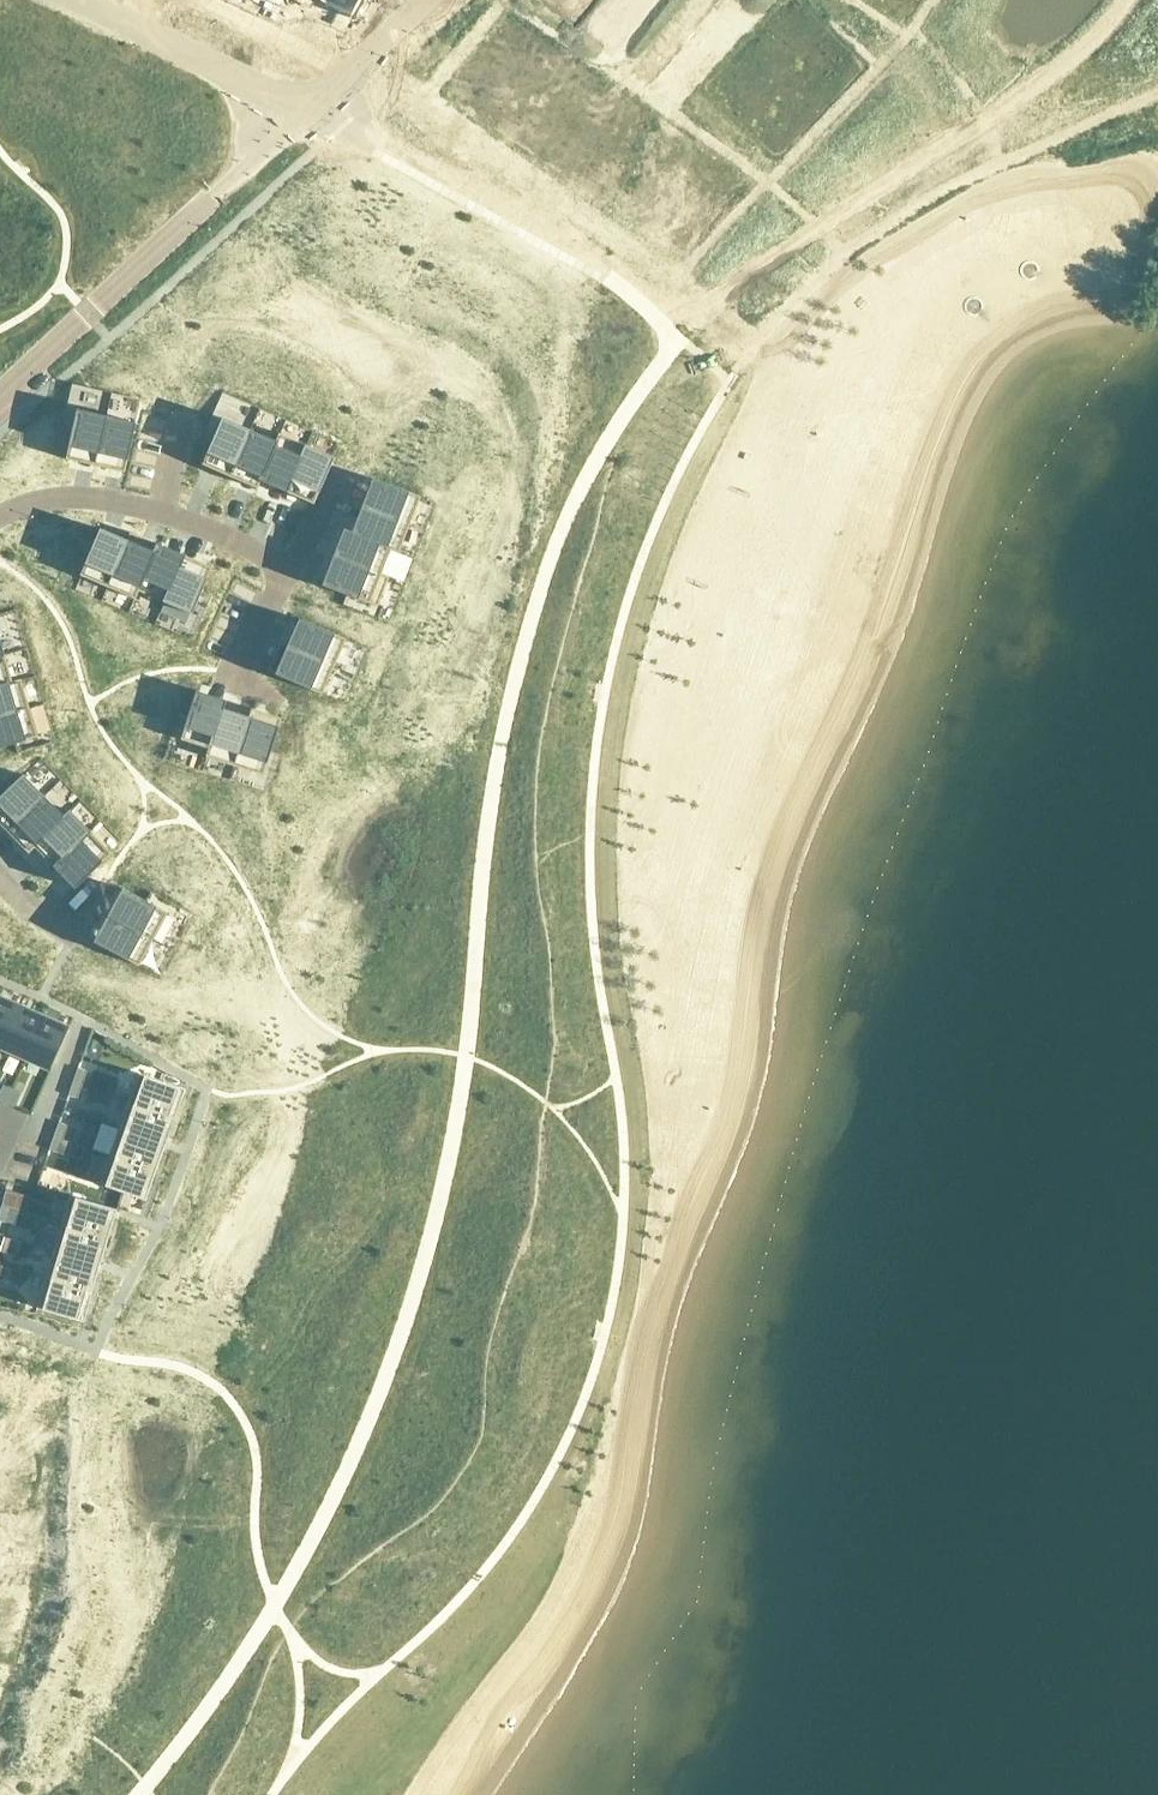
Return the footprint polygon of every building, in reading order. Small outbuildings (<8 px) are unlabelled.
[(325,4),(350,17),(360,0),(327,0),(325,4)] [(573,22),(589,2),(587,0),(546,0),(573,22)] [(779,5),(771,14),(782,25),(790,16),(779,5)] [(618,6),(609,18),(619,25),(628,14),(618,6)] [(609,18),(600,29),(610,37),(619,25),(609,18)] [(519,21),(510,34),(519,41),(528,28),(519,21)] [(762,23),(754,31),(766,43),(774,34),(762,23)] [(528,28),(519,41),(529,47),(538,34),(528,28)] [(754,31),(746,40),(758,51),(766,43),(754,31)] [(559,49),(550,62),(560,69),(569,55),(559,49)] [(569,55),(560,69),(569,75),(578,62),(569,55)] [(728,59),(720,67),(732,78),(740,70),(728,59)] [(720,67),(712,75),(724,86),(732,78),(720,67)] [(600,76),(591,90),(600,96),(609,83),(600,76)] [(609,83),(600,96),(610,103),(619,89),(609,83)] [(562,109),(536,146),(557,160),(582,123),(562,109)] [(650,111),(641,124),(650,131),(660,117),(650,111)] [(660,117),(650,131),(660,137),(669,124),(660,117)] [(582,123),(557,160),(578,174),(603,137),(582,123)] [(690,138),(681,152),(691,158),(700,145),(690,138)] [(614,139),(588,176),(610,190),(635,153),(614,139)] [(700,145),(691,158),(700,165),(709,151),(700,145)] [(635,153),(610,190),(630,204),(655,167),(635,153)] [(720,159),(711,172),(721,179),(730,165),(720,159)] [(655,167),(630,204),(650,218),(675,181),(655,167)] [(675,181),(650,218),(670,232),(696,195),(675,181)] [(696,195),(670,232),(691,246),(717,209),(696,195)] [(71,434),(65,459),(69,460),(79,462),(93,465),(95,466),(106,416),(76,410),(71,434)] [(106,416),(95,466),(98,466),(107,469),(121,472),(124,473),(136,423),(106,416)] [(212,442),(201,465),(204,466),(217,472),(226,475),(229,477),(250,430),(222,418),(212,442)] [(250,430),(229,477),(232,478),(254,488),(257,489),(260,481),(259,480),(276,442),(275,441),(250,430)] [(276,442),(259,480),(260,481),(261,481),(271,485),(285,492),(306,445),(278,433),(275,441),(276,442)] [(306,445),(285,492),(300,498),(309,502),(314,504),(332,462),(334,458),(306,445)] [(367,491),(362,506),(409,525),(420,497),(373,478),(371,482),(367,491)] [(352,532),(351,533),(390,549),(390,550),(398,553),(409,525),(362,506),(356,521),(352,530),(352,532)] [(100,528),(79,575),(107,587),(127,540),(126,540),(124,539),(102,530),(100,528)] [(337,545),(333,557),(380,575),(380,574),(390,550),(390,549),(351,533),(352,532),(343,529),(343,531),(337,545)] [(127,540),(107,587),(135,599),(138,591),(137,591),(157,544),(156,543),(142,537),(130,532),(126,540),(127,540)] [(157,544),(137,591),(138,591),(164,602),(184,555),(169,549),(160,545),(157,544)] [(184,555),(164,602),(191,614),(201,592),(211,567),(207,565),(198,562),(184,555)] [(323,581),(322,585),(345,594),(377,607),(388,577),(380,574),(380,575),(333,557),(332,558),(327,572),(323,581)] [(293,632),(287,646),(333,666),(345,639),(299,619),(297,623),(293,632)] [(276,671),(275,674),(321,694),(333,666),(287,646),(276,671)] [(0,656),(0,686),(12,682),(12,681),(4,655),(0,656)] [(0,686),(0,716),(29,708),(20,679),(12,681),(12,682),(0,686)] [(187,717),(180,739),(208,748),(209,749),(218,721),(222,708),(223,709),(226,701),(209,695),(198,692),(196,691),(187,717)] [(0,716),(0,748),(12,744),(37,737),(29,708),(0,716)] [(208,748),(205,756),(234,766),(249,717),(248,717),(237,713),(223,709),(222,708),(218,721),(209,749),(208,748)] [(249,717),(234,766),(262,775),(270,752),(278,726),(281,718),(267,714),(251,709),(248,717),(249,717)] [(0,796),(0,824),(5,829),(7,832),(44,796),(23,774),(1,795),(0,796)] [(44,796),(7,832),(9,833),(16,841),(28,853),(34,847),(34,846),(42,838),(64,817),(63,816),(44,796)] [(42,838),(34,846),(34,847),(44,858),(51,865),(54,867),(90,831),(69,810),(63,816),(64,817),(42,838)] [(90,831),(54,867),(55,869),(62,876),(74,889),(90,874),(95,869),(111,853),(90,831)] [(109,913),(108,915),(153,939),(167,912),(144,900),(122,888),(120,892),(115,901),(109,913)] [(95,939),(93,941),(112,951),(138,966),(153,939),(108,915),(106,917),(102,926),(95,939)] [(1,1048),(19,1006),(0,997),(0,1048),(1,1048)] [(19,1006),(1,1048),(24,1058),(43,1016),(19,1006)] [(43,1016),(24,1058),(49,1069),(68,1027),(43,1016)] [(76,1072),(72,1081),(82,1085),(87,1071),(77,1068),(76,1072)] [(138,1073),(128,1102),(174,1117),(182,1096),(184,1089),(138,1073)] [(72,1081),(68,1095),(77,1098),(82,1085),(72,1081)] [(0,1090),(0,1100),(5,1102),(11,1089),(2,1086),(0,1090)] [(11,1089),(5,1102),(14,1106),(20,1093),(11,1089)] [(128,1102),(119,1129),(165,1144),(168,1136),(174,1117),(128,1102)] [(58,1122),(53,1136),(62,1139),(67,1125),(58,1122)] [(119,1129),(109,1156),(155,1172),(161,1153),(165,1144),(119,1129)] [(53,1136),(48,1149),(51,1150),(58,1153),(62,1139),(53,1136)] [(109,1156),(99,1184),(123,1192),(145,1200),(149,1188),(155,1172),(109,1156)] [(3,1196),(1,1206),(10,1209),(14,1195),(4,1192),(3,1196)] [(69,1195),(61,1224),(108,1237),(113,1220),(116,1209),(85,1200),(69,1195)] [(0,1209),(0,1221),(7,1223),(10,1209),(1,1206),(0,1209)] [(61,1224),(53,1252),(100,1265),(102,1256),(108,1237),(61,1224)] [(53,1252),(44,1280),(91,1294),(97,1274),(100,1265),(53,1252)] [(44,1280),(36,1308),(60,1315),(83,1322),(85,1314),(91,1294),(44,1280)]
